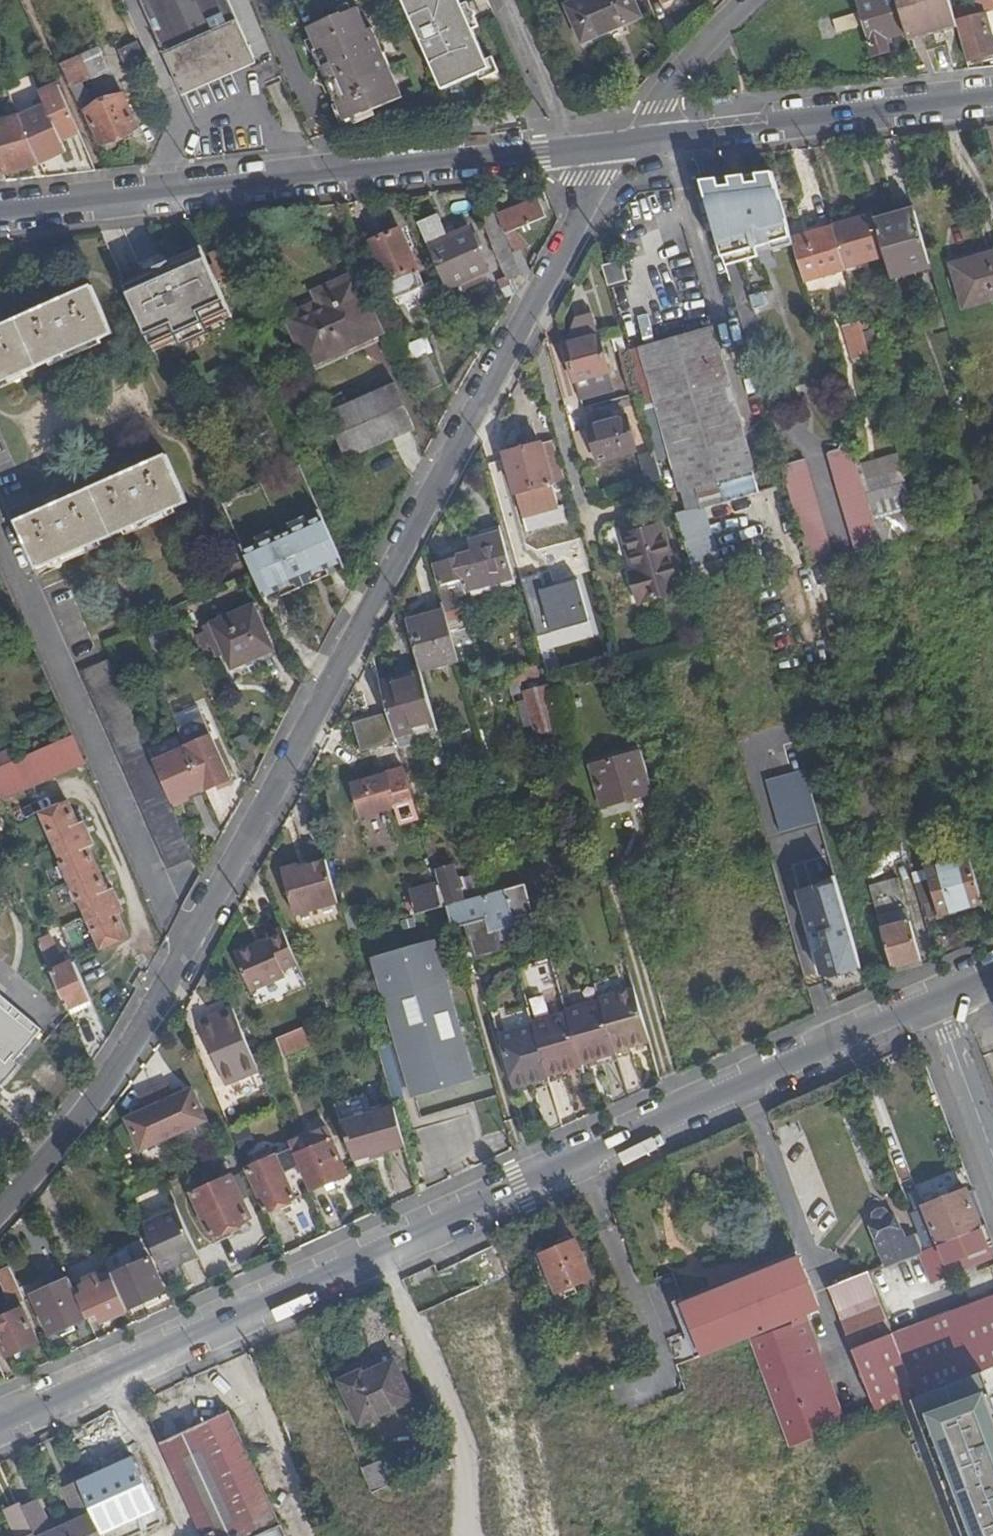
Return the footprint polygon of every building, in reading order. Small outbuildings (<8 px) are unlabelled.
[(226,0),(140,0),(179,90),(252,58),(226,0)] [(271,50),(250,0),(226,0),(252,58),(271,50)] [(443,89),(491,67),(461,0),(404,0),(443,89)] [(566,4),(581,43),(639,18),(632,0),(576,0),(566,4)] [(908,33),(898,0),(861,0),(856,1),(857,6),(863,25),(865,24),(874,57),(889,52),(887,39),(908,33)] [(958,26),(955,19),(950,0),(898,0),(908,33),(909,40),(958,26)] [(827,35),(863,25),(857,6),(822,16),(827,35)] [(368,30),(359,9),(309,30),(318,50),(315,52),(322,68),(318,70),(314,78),(317,84),(323,86),(327,95),(333,93),(346,121),(366,112),(366,114),(402,98),(371,29),(368,30)] [(982,12),(955,19),(958,26),(967,60),(992,53),(992,38),(988,21),(985,23),(982,12)] [(95,48),(79,55),(90,80),(105,72),(95,48)] [(79,55),(59,63),(82,115),(87,113),(100,146),(137,130),(121,95),(119,96),(106,102),(91,108),(80,83),(90,80),(79,55)] [(61,140),(78,134),(57,86),(40,93),(46,106),(19,117),(38,163),(66,151),(61,140)] [(104,96),(106,102),(119,96),(116,90),(104,96)] [(38,163),(19,117),(0,122),(0,174),(38,163)] [(772,171),(701,178),(725,263),(757,255),(755,245),(764,243),(765,247),(792,240),(772,171)] [(541,198),(500,217),(508,235),(521,229),(549,217),(541,198)] [(905,260),(926,254),(913,207),(874,219),(885,256),(887,262),(904,257),(905,260)] [(511,279),(525,272),(518,256),(508,235),(500,217),(496,208),(482,215),(511,279)] [(439,215),(420,224),(447,286),(489,268),(472,232),(451,241),(439,215)] [(845,267),(885,256),(874,219),(874,215),(834,227),(845,267)] [(416,268),(398,227),(370,239),(388,280),(416,268)] [(804,283),(847,272),(845,267),(834,227),(792,240),(804,283)] [(530,250),(521,229),(508,235),(518,256),(525,252),(530,250)] [(201,244),(167,259),(167,260),(170,266),(204,251),(201,244)] [(215,264),(210,266),(217,281),(222,279),(224,283),(237,278),(224,249),(211,255),(215,264)] [(202,321),(229,309),(217,281),(210,266),(204,251),(170,266),(167,260),(153,267),(155,272),(123,286),(149,343),(175,332),(178,339),(180,343),(184,341),(207,331),(205,328),(202,321)] [(534,271),(525,252),(518,256),(525,272),(526,274),(534,271)] [(951,265),(963,308),(992,299),(992,254),(951,265)] [(622,259),(603,263),(608,283),(627,277),(622,259)] [(123,286),(155,272),(153,267),(153,266),(121,280),(123,286)] [(333,304),(291,322),(309,364),(375,335),(354,283),(329,292),(333,304)] [(0,325),(0,380),(110,333),(89,287),(0,325)] [(763,290),(749,294),(753,307),(766,303),(763,290)] [(205,328),(232,316),(229,309),(202,321),(205,328)] [(579,318),(566,343),(599,334),(593,315),(579,318)] [(854,360),(870,355),(860,321),(843,325),(854,360)] [(712,328),(643,347),(673,456),(658,461),(673,512),(757,489),(712,328)] [(152,350),(178,339),(175,332),(149,343),(152,350)] [(599,334),(566,343),(576,379),(609,370),(599,334)] [(643,347),(628,351),(658,461),(673,456),(643,347)] [(442,386),(429,355),(415,361),(428,393),(442,386)] [(609,370),(576,379),(581,396),(613,387),(609,370)] [(416,431),(397,386),(328,415),(347,461),(416,431)] [(626,416),(588,426),(597,459),(635,448),(626,416)] [(555,485),(566,482),(555,439),(508,452),(529,531),(565,522),(555,485)] [(829,451),(856,550),(879,544),(878,542),(864,494),(850,445),(829,451)] [(162,455),(12,520),(34,569),(184,505),(162,455)] [(804,458),(781,465),(809,563),(823,560),(832,557),(804,458)] [(878,542),(920,530),(907,482),(864,494),(878,542)] [(318,509),(295,519),(315,562),(338,553),(318,509)] [(293,572),(315,562),(295,519),(268,530),(285,569),(290,567),(293,572)] [(682,589),(664,526),(627,536),(640,579),(636,579),(641,600),(682,589)] [(254,583),(285,569),(268,530),(236,543),(249,571),(254,583)] [(502,530),(469,539),(473,552),(451,558),(453,562),(435,567),(439,583),(443,582),(450,580),(466,576),(471,596),(516,584),(502,530)] [(460,617),(450,580),(443,582),(439,583),(447,609),(450,620),(460,617)] [(247,604),(204,625),(223,667),(268,648),(247,604)] [(422,668),(461,659),(450,620),(447,609),(409,620),(422,668)] [(603,645),(607,658),(616,656),(612,643),(603,645)] [(166,868),(198,853),(175,801),(157,760),(111,657),(80,671),(166,868)] [(544,674),(541,663),(508,672),(511,684),(544,674)] [(396,735),(438,724),(423,671),(381,681),(390,713),(396,735)] [(537,733),(564,725),(553,685),(526,692),(527,700),(516,702),(522,725),(533,722),(537,733)] [(396,735),(390,713),(355,722),(361,744),(396,735)] [(85,760),(72,732),(9,761),(0,765),(0,792),(3,798),(85,760)] [(188,743),(189,746),(206,786),(207,789),(234,777),(213,732),(188,743)] [(189,746),(157,760),(175,801),(206,786),(189,746)] [(0,751),(0,765),(9,761),(3,750),(0,751)] [(605,805),(655,792),(643,751),(594,765),(605,805)] [(404,760),(351,775),(360,807),(413,792),(404,760)] [(768,781),(783,834),(822,823),(807,770),(768,781)] [(77,823),(67,799),(42,812),(64,860),(61,861),(77,897),(81,896),(102,946),(128,935),(118,911),(125,908),(115,885),(107,889),(87,843),(93,840),(85,820),(77,823)] [(560,818),(558,811),(550,813),(552,821),(560,818)] [(370,855),(395,850),(388,814),(362,819),(370,855)] [(992,897),(992,851),(968,858),(981,901),(992,897)] [(296,912),(339,900),(327,856),(299,865),(297,860),(282,865),(296,912)] [(940,915),(981,902),(981,901),(968,858),(927,869),(940,915)] [(439,871),(448,905),(485,895),(483,890),(464,894),(457,866),(439,871)] [(940,915),(927,869),(913,873),(926,919),(940,915)] [(881,928),(892,966),(921,958),(906,904),(898,876),(869,885),(881,928)] [(831,977),(862,968),(837,879),(799,890),(810,931),(819,933),(823,932),(827,945),(822,947),(816,953),(823,975),(831,977)] [(418,908),(420,914),(445,906),(439,887),(414,893),(418,908)] [(485,895),(448,905),(455,929),(467,925),(477,962),(505,953),(503,943),(517,939),(515,929),(520,928),(509,888),(485,895)] [(283,968),(297,962),(282,927),(267,933),(269,940),(236,953),(250,990),(285,975),(283,968)] [(474,1077),(437,940),(375,957),(400,1049),(390,1051),(401,1094),(411,1091),(412,1095),(474,1077)] [(69,1007),(92,997),(75,960),(60,967),(53,948),(44,951),(69,1007)] [(0,957),(0,1090),(66,1014),(0,957)] [(618,1052),(652,1042),(637,989),(603,998),(604,1002),(618,1052)] [(604,1002),(600,1003),(614,1055),(618,1054),(618,1052),(604,1002)] [(568,1011),(569,1013),(570,1013),(584,1064),(614,1055),(600,1003),(568,1011)] [(259,1068),(232,1006),(199,1020),(226,1083),(259,1068)] [(569,1013),(566,1014),(581,1068),(585,1067),(584,1064),(570,1013),(569,1013)] [(549,1077),(581,1068),(566,1014),(535,1023),(535,1024),(549,1077)] [(549,1079),(549,1077),(535,1024),(499,1034),(514,1089),(549,1079)] [(290,1053),(314,1042),(308,1025),(283,1036),(290,1053)] [(127,1117),(142,1150),(209,1119),(194,1086),(174,1095),(168,1082),(140,1094),(147,1108),(127,1117)] [(395,1104),(343,1123),(357,1160),(406,1142),(395,1104)] [(328,1128),(292,1145),(311,1190),(348,1172),(328,1128)] [(289,1149),(249,1168),(268,1210),(297,1196),(286,1169),(295,1165),(289,1149)] [(243,1170),(195,1192),(215,1238),(253,1221),(245,1203),(256,1198),(243,1170)] [(963,1187),(905,1210),(920,1248),(923,1247),(979,1225),(963,1187)] [(182,1261),(200,1253),(180,1208),(145,1224),(160,1261),(178,1253),(182,1261)] [(858,1229),(872,1269),(914,1251),(908,1234),(898,1237),(890,1215),(885,1217),(883,1214),(879,1212),(875,1211),(871,1212),(866,1214),(863,1218),(861,1222),(861,1228),(858,1229)] [(985,1222),(979,1225),(923,1247),(934,1276),(951,1269),(947,1261),(992,1243),(992,1241),(985,1222)] [(575,1238),(540,1251),(554,1287),(548,1289),(553,1299),(588,1286),(585,1278),(589,1277),(575,1238)] [(846,1427),(803,1314),(819,1308),(794,1247),(675,1294),(700,1356),(745,1339),(788,1449),(846,1427)] [(149,1257),(113,1274),(115,1278),(128,1307),(165,1290),(149,1257)] [(24,1296),(9,1266),(0,1270),(0,1272),(13,1302),(24,1296)] [(104,1322),(130,1310),(128,1307),(115,1278),(103,1284),(97,1272),(93,1271),(89,1272),(86,1275),(85,1278),(86,1282),(74,1287),(87,1315),(99,1310),(104,1322)] [(876,1414),(918,1397),(983,1371),(992,1367),(992,1291),(983,1295),(888,1332),(864,1272),(825,1287),(876,1414)] [(53,1331),(87,1315),(74,1287),(70,1277),(35,1292),(53,1331)] [(23,1306),(0,1316),(0,1338),(7,1355),(39,1340),(23,1306)] [(361,1360),(332,1372),(351,1419),(409,1395),(392,1351),(363,1364),(361,1360)] [(918,1397),(929,1425),(936,1422),(940,1431),(932,1434),(963,1516),(972,1513),(978,1530),(970,1534),(971,1535),(992,1535),(992,1397),(983,1371),(918,1397)] [(160,1442),(202,1535),(278,1535),(226,1414),(160,1442)] [(432,1451),(437,1463),(451,1457),(446,1445),(432,1451)] [(130,1456),(76,1482),(102,1535),(156,1509),(130,1456)] [(393,1459),(368,1467),(375,1488),(400,1481),(393,1459)] [(368,1467),(352,1471),(359,1506),(375,1502),(368,1467)] [(102,1535),(76,1482),(63,1488),(75,1515),(82,1513),(85,1520),(79,1522),(53,1533),(47,1535),(102,1535)] [(23,1509),(35,1535),(44,1535),(42,1531),(50,1528),(38,1500),(23,1509)] [(23,1509),(20,1503),(5,1510),(17,1535),(20,1535),(24,1534),(25,1535),(35,1535),(23,1509)] [(75,1515),(79,1522),(85,1520),(82,1513),(75,1515)]
